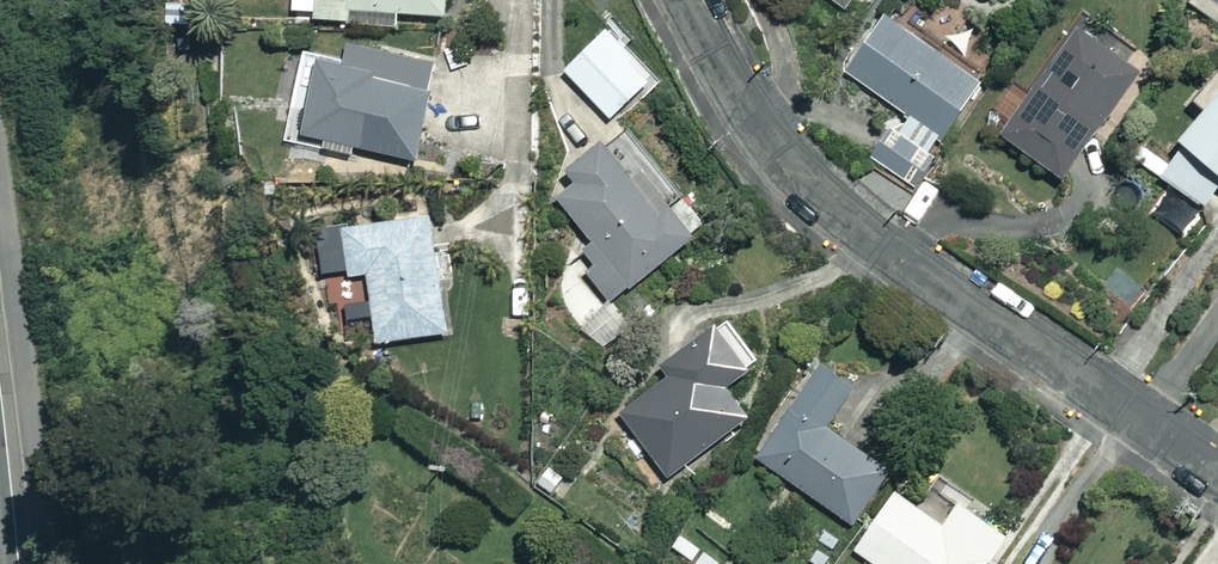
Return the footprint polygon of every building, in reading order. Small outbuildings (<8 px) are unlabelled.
[(315,21),(397,21),(397,11),(445,12),(445,0),(315,0),(315,21)] [(982,80),(886,13),(846,70),(941,137),(982,80)] [(1141,69),(1078,24),(1002,131),(1064,176),(1141,69)] [(651,76),(606,29),(565,68),(610,115),(651,76)] [(348,44),(344,63),(316,57),(300,132),(414,157),(435,63),(348,44)] [(1177,137),(1185,144),(1160,172),(1200,208),(1217,188),(1217,90),(1177,137)] [(929,150),(897,121),(881,139),(913,168),(929,150)] [(632,177),(604,142),(572,167),(579,176),(556,194),(605,255),(586,269),(610,300),(692,235),(641,170),(632,177)] [(348,273),(356,272),(359,297),(371,295),(376,340),(449,331),(440,250),(432,251),(428,213),(342,223),(348,273)] [(749,366),(716,324),(662,365),(669,374),(619,412),(668,475),(749,413),(726,383),(749,366)] [(854,382),(819,358),(753,454),(851,521),(888,467),(825,423),(854,382)] [(896,489),(854,547),(877,563),(985,563),(1007,532),(960,499),(943,522),(896,489)]
